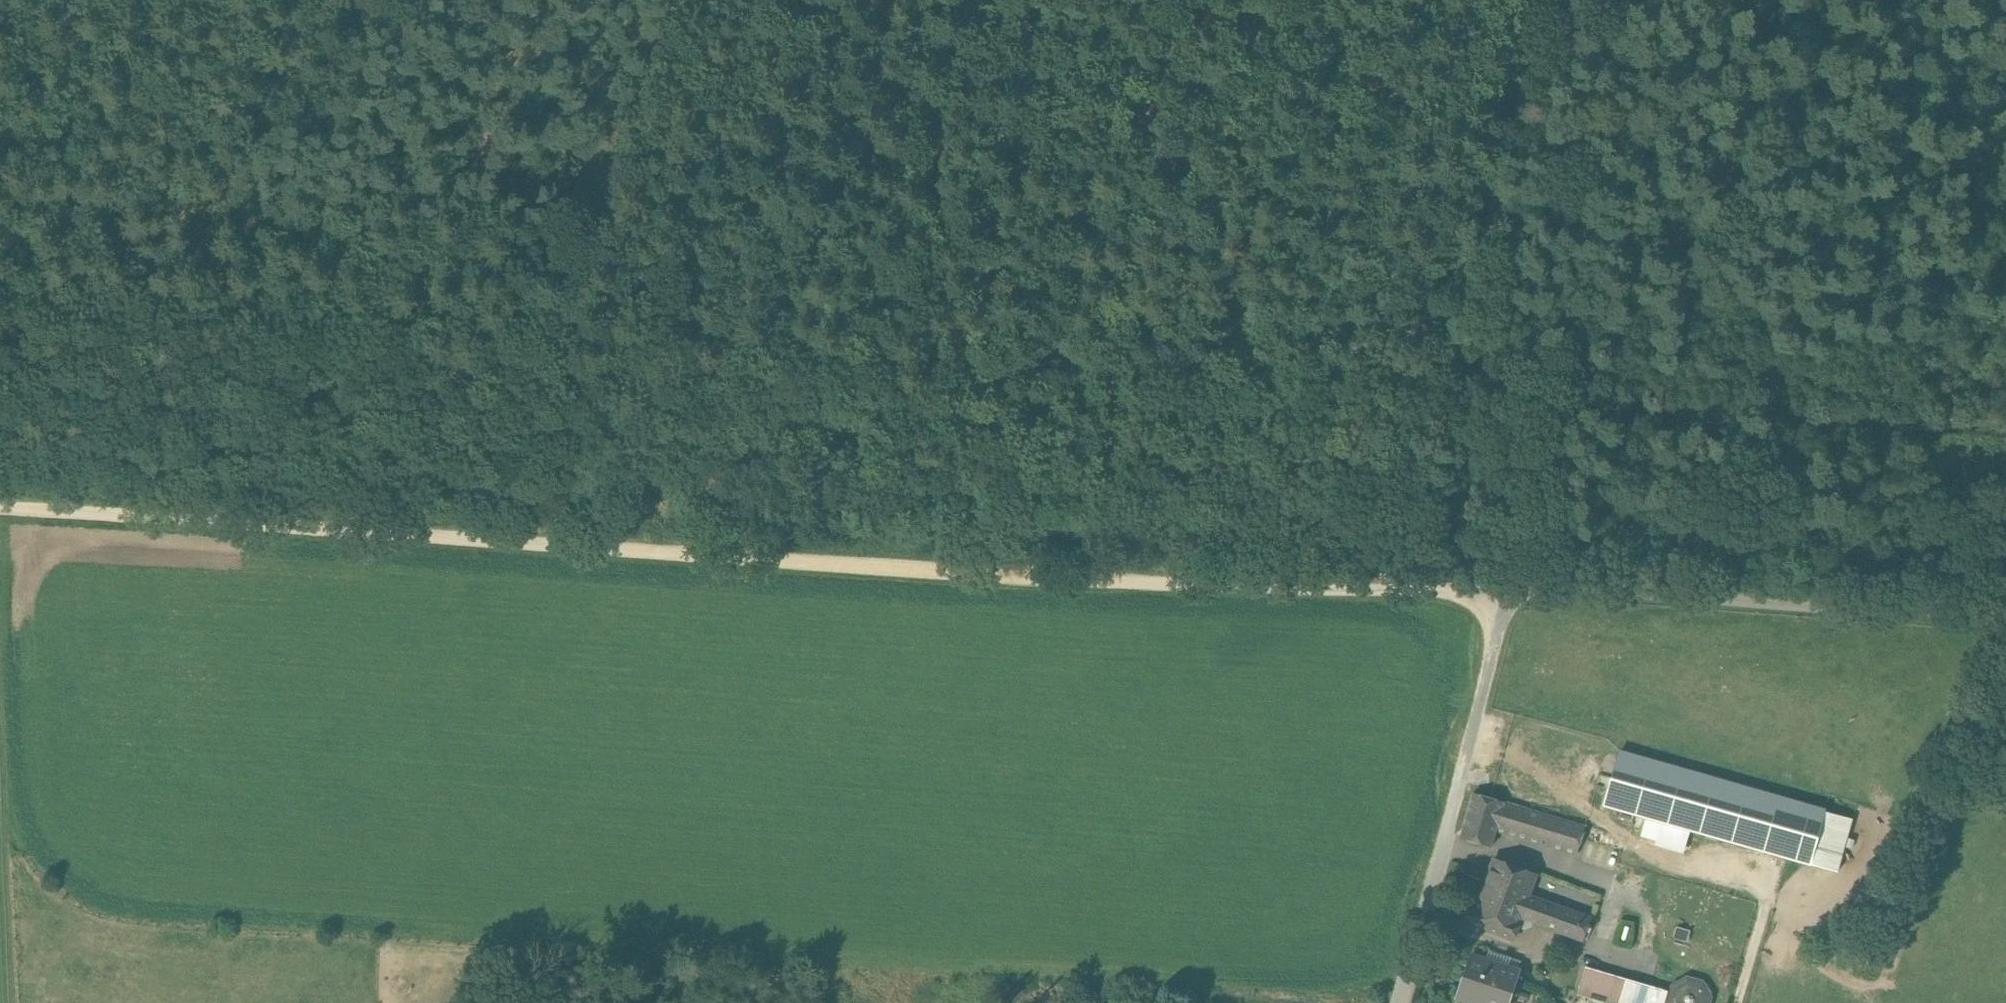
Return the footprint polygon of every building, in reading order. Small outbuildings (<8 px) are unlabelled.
[(1826,810),(1620,751),(1605,805),(1663,821),(1690,829),(1811,864),(1825,812),(1826,810)] [(1586,826),(1474,793),(1461,837),(1492,847),(1497,829),(1578,854),(1586,826)] [(1825,812),(1811,863),(1838,871),(1852,820),(1825,812)] [(1690,829),(1663,821),(1656,845),(1683,852),(1690,829)] [(1595,896),(1537,875),(1495,859),(1477,907),(1471,905),(1465,921),(1515,939),(1519,926),(1526,928),(1531,926),(1533,921),(1583,940),(1591,918),(1587,917),(1595,896)] [(1472,955),(1458,997),(1477,1002),(1510,1002),(1520,971),(1472,955)] [(1586,966),(1578,994),(1608,1002),(1607,1002),(1665,1002),(1669,991),(1586,966)] [(1688,978),(1674,986),(1670,1001),(1671,1002),(1726,1002),(1727,998),(1721,996),(1711,997),(1703,982),(1688,978)]
